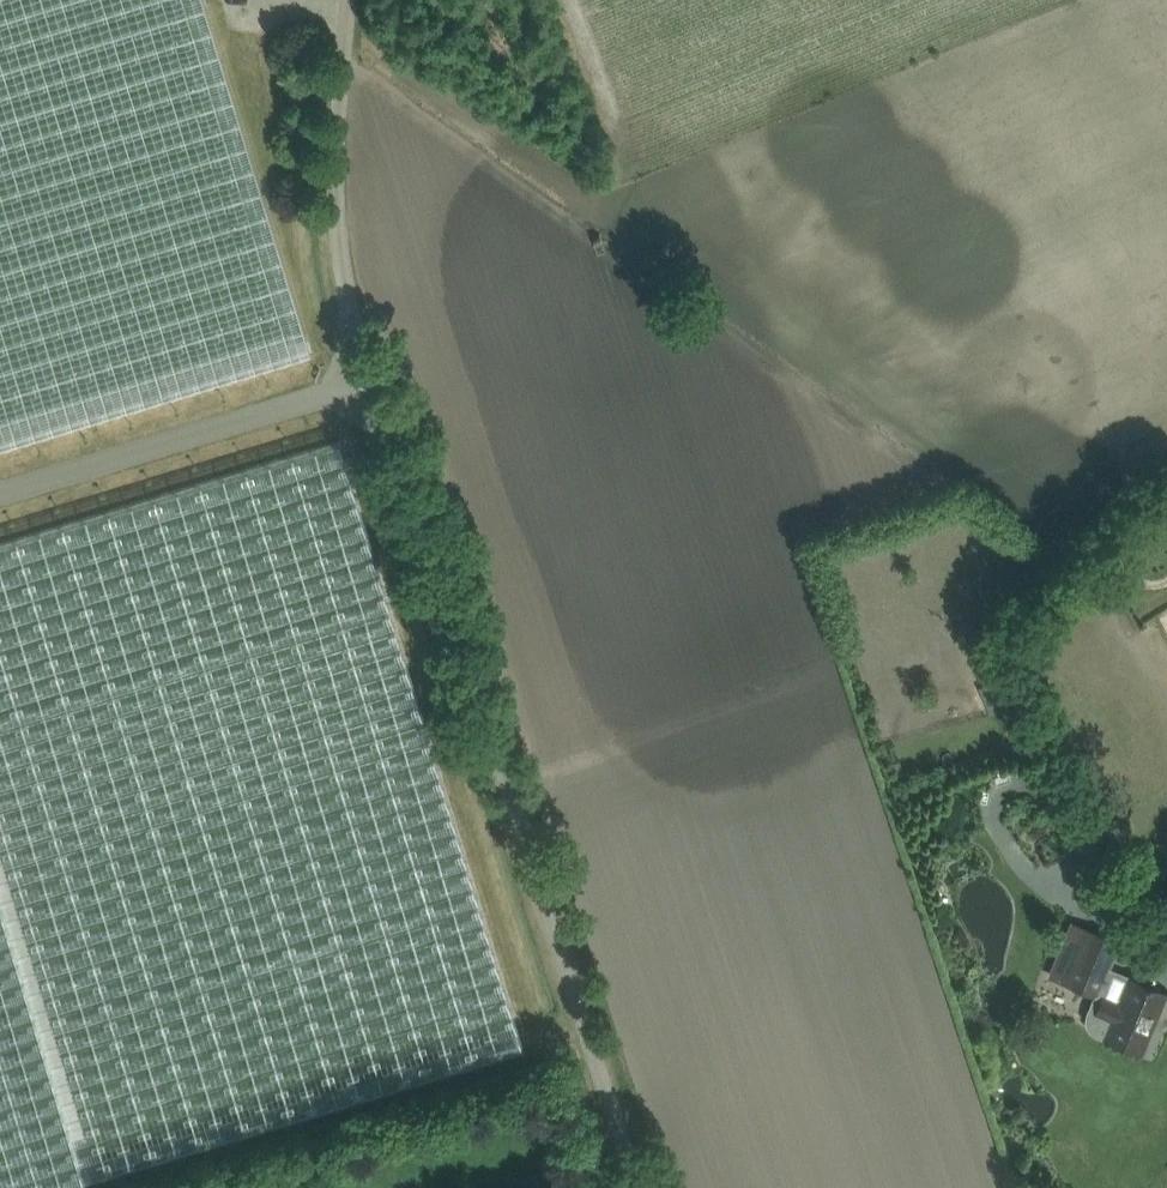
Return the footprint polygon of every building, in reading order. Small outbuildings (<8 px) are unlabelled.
[(311,352),(204,0),(0,0),(0,446),(311,352)] [(83,1178),(522,1046),(339,440),(0,542),(0,903),(83,1178)] [(83,1178),(0,903),(0,1187),(86,1187),(83,1178)] [(1063,985),(1093,997),(1100,999),(1096,1009),(1089,1007),(1086,1015),(1085,1016),(1085,1017),(1085,1018),(1085,1019),(1085,1020),(1085,1021),(1085,1022),(1086,1023),(1086,1024),(1086,1025),(1087,1026),(1088,1027),(1088,1028),(1089,1028),(1090,1029),(1091,1030),(1092,1030),(1108,1037),(1119,1042),(1141,1051),(1154,1020),(1162,1023),(1166,1022),(1166,993),(1130,978),(1106,968),(1117,943),(1085,930),(1063,985)]
